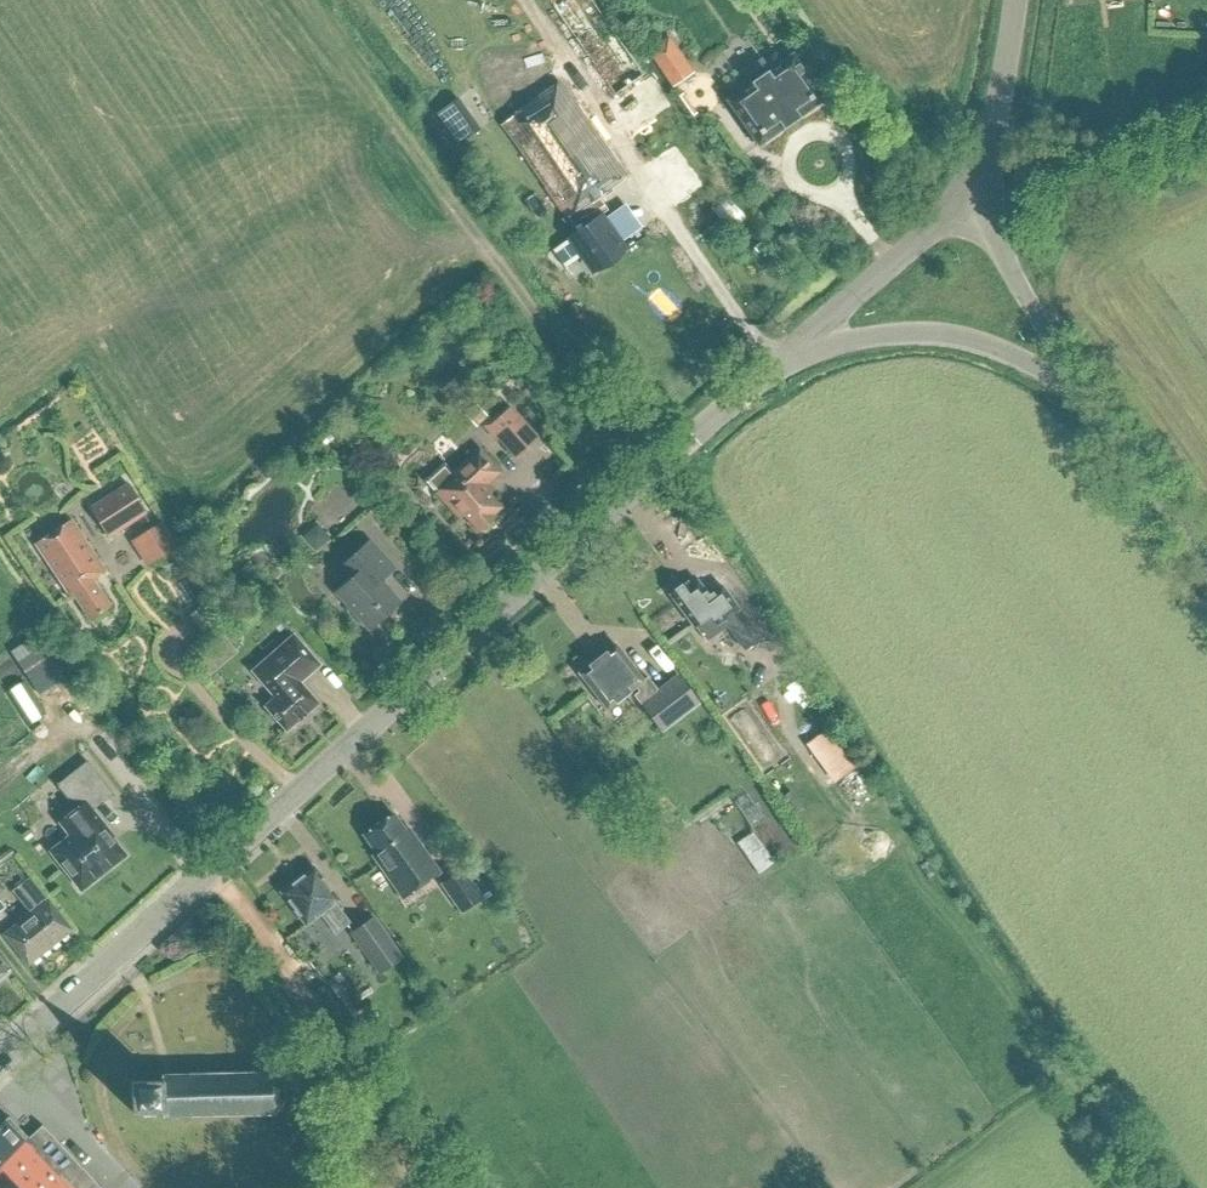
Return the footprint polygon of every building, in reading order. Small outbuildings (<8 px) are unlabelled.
[(671,102),(649,69),(642,74),(590,0),(549,0),(620,103),(615,106),(632,131),(657,114),(656,113),(671,102)] [(692,73),(667,37),(646,51),(671,88),(692,73)] [(758,145),(823,100),(791,55),(726,100),(758,145)] [(712,85),(705,75),(701,79),(673,97),(684,113),(712,93),(709,88),(712,85)] [(469,113),(488,96),(475,82),(456,99),(469,113)] [(610,188),(626,176),(559,82),(499,124),(565,216),(568,221),(569,221),(577,231),(569,237),(594,272),(624,250),(599,215),(595,218),(587,208),(612,190),(610,188)] [(455,99),(440,110),(462,141),(478,130),(455,99)] [(540,220),(549,214),(544,207),(535,212),(540,220)] [(759,243),(753,248),(758,253),(763,249),(759,243)] [(537,342),(525,353),(531,361),(543,350),(537,342)] [(484,415),(473,403),(461,413),(472,426),(484,415)] [(485,427),(513,458),(535,439),(508,407),(485,427)] [(480,448),(452,472),(443,462),(424,480),(458,518),(462,515),(477,531),(494,516),(492,515),(501,507),(484,487),(501,472),(480,448)] [(146,513),(127,483),(89,507),(108,537),(146,513)] [(699,542),(718,524),(706,512),(688,530),(699,542)] [(128,540),(145,566),(176,546),(159,520),(128,540)] [(71,521),(34,545),(67,594),(71,591),(90,619),(109,606),(91,578),(104,570),(71,521)] [(394,567),(369,540),(342,564),(353,576),(337,591),(370,628),(397,603),(378,582),(394,567)] [(169,553),(183,575),(191,570),(177,548),(169,553)] [(693,626),(708,615),(716,626),(722,621),(744,649),(759,638),(737,607),(736,608),(728,597),(729,597),(721,586),(708,595),(697,581),(689,586),(686,581),(669,594),(693,626)] [(251,602),(253,603),(261,614),(274,603),(264,591),(251,602)] [(743,606),(764,639),(783,627),(762,594),(743,606)] [(52,658),(36,634),(10,651),(26,675),(52,658)] [(318,703),(299,681),(318,664),(293,635),(252,671),(274,696),(264,706),(286,731),(318,703)] [(787,641),(794,663),(804,660),(797,638),(787,641)] [(661,731),(698,702),(677,675),(657,690),(647,677),(643,680),(615,644),(578,673),(607,709),(636,687),(639,692),(634,695),(661,731)] [(798,681),(812,696),(823,686),(810,671),(798,681)] [(718,710),(765,775),(790,756),(744,692),(718,710)] [(848,767),(863,755),(846,733),(831,745),(848,767)] [(89,806),(108,791),(111,794),(112,793),(86,761),(56,785),(75,809),(59,822),(70,835),(50,851),(80,889),(124,854),(108,834),(106,835),(100,828),(104,825),(89,806)] [(762,816),(745,793),(733,801),(749,825),(762,816)] [(393,814),(363,835),(376,853),(372,855),(402,898),(439,872),(409,830),(405,832),(393,814)] [(771,822),(756,834),(777,863),(793,851),(771,822)] [(773,862),(751,831),(736,843),(757,873),(773,862)] [(349,922),(334,902),(338,899),(313,867),(281,892),(305,924),(320,913),(335,933),(349,922)] [(462,867),(440,882),(460,911),(482,896),(462,867)] [(4,934),(28,964),(71,930),(29,876),(11,890),(29,914),(4,934)] [(402,958),(373,916),(349,933),(378,975),(402,958)] [(0,959),(0,978),(9,971),(0,959)] [(326,983),(314,992),(329,1012),(333,1010),(345,1026),(359,1016),(349,1003),(351,1002),(347,997),(352,993),(336,972),(324,981),(326,983)] [(160,1077),(160,1080),(131,1081),(131,1112),(141,1111),(141,1114),(152,1114),(152,1111),(161,1111),(161,1116),(174,1116),(174,1119),(178,1119),(178,1116),(189,1115),(189,1118),(193,1118),(193,1115),(204,1115),(204,1118),(207,1117),(207,1114),(219,1114),(219,1115),(222,1115),(222,1114),(234,1114),(234,1117),(237,1117),(237,1113),(253,1113),(253,1116),(256,1116),(256,1113),(272,1112),(273,1115),(276,1114),(275,1112),(283,1101),(286,1101),(286,1099),(283,1098),(283,1084),(286,1083),(284,1080),(282,1081),(272,1072),(273,1069),(270,1068),(269,1071),(254,1072),(254,1069),(251,1069),(251,1072),(237,1072),(237,1069),(233,1069),(233,1072),(222,1073),(222,1070),(218,1070),(218,1073),(207,1073),(207,1070),(203,1070),(203,1073),(191,1073),(191,1071),(188,1071),(188,1074),(177,1074),(177,1071),(173,1072),(173,1074),(162,1074),(159,1072),(157,1074),(160,1077)] [(0,1124),(0,1187),(99,1187),(48,1133),(35,1145),(8,1117),(0,1124)] [(360,1167),(360,1154),(339,1154),(339,1167),(360,1167)]
